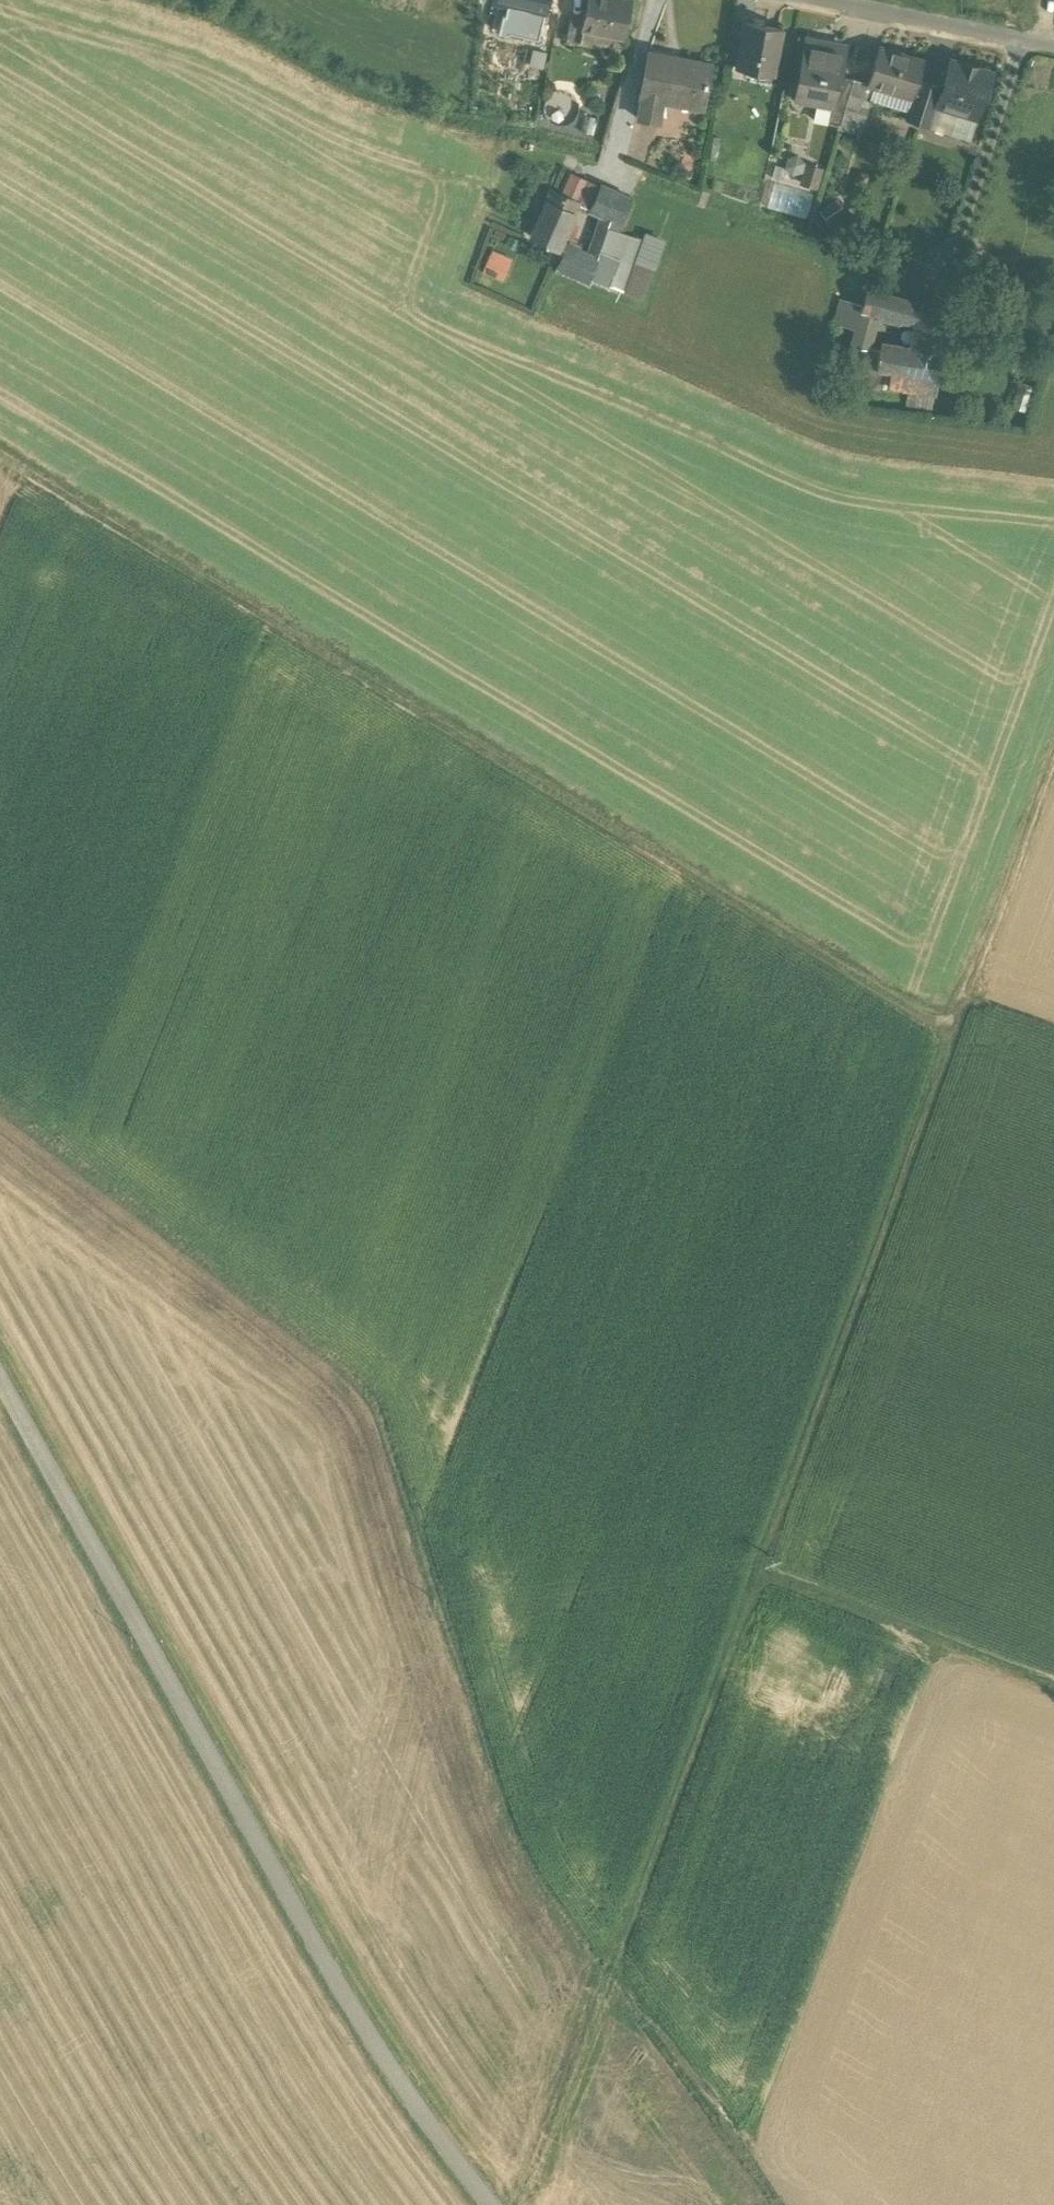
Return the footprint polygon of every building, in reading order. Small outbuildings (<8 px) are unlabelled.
[(495,4),(507,7),(544,17),(548,0),(496,0),(495,4)] [(617,0),(590,0),(585,21),(583,30),(613,37),(624,39),(632,3),(617,0)] [(538,39),(544,17),(507,7),(505,16),(504,16),(500,32),(508,34),(508,32),(538,39)] [(585,21),(571,18),(566,44),(611,52),(613,37),(583,30),(585,21)] [(782,30),(746,23),(737,69),(773,76),(782,30)] [(846,47),(807,40),(796,98),(831,105),(833,105),(837,80),(840,80),(840,77),(846,47)] [(923,62),(879,49),(868,85),(871,85),(912,97),(917,81),(923,62)] [(711,65),(648,54),(637,121),(660,125),(665,96),(704,103),(711,65)] [(975,68),(965,64),(964,64),(951,60),(942,88),(937,105),(939,106),(975,117),(983,91),(986,92),(991,73),(976,68),(976,67),(975,68)] [(854,79),(840,77),(840,80),(837,80),(833,105),(831,105),(828,122),(839,126),(853,80),(854,79)] [(868,85),(853,80),(845,109),(862,114),(862,113),(871,85),(868,85)] [(929,84),(917,81),(912,97),(906,119),(917,122),(929,84)] [(929,84),(917,122),(933,127),(939,106),(937,105),(942,88),(929,84)] [(862,114),(845,109),(839,126),(838,130),(861,137),(868,114),(862,113),(862,114)] [(825,172),(811,167),(805,185),(819,190),(825,172)] [(604,188),(562,169),(547,202),(575,214),(578,207),(593,213),(604,188)] [(767,209),(806,222),(815,195),(776,183),(767,209)] [(634,200),(621,195),(604,188),(593,213),(601,217),(587,250),(600,255),(611,230),(619,234),(634,200)] [(575,214),(547,202),(531,238),(559,251),(575,214)] [(665,239),(645,232),(624,294),(643,301),(665,239)] [(587,250),(570,242),(558,269),(588,282),(600,255),(587,250)] [(483,272),(501,280),(511,258),(493,250),(483,272)] [(865,291),(858,328),(844,326),(840,344),(863,349),(865,338),(870,339),(872,329),(892,333),(895,320),(900,321),(904,298),(865,291)] [(949,307),(904,298),(900,321),(917,324),(912,350),(940,355),(949,307)] [(868,347),(864,367),(861,381),(905,389),(909,374),(935,379),(940,355),(912,350),(880,343),(879,349),(868,347)] [(1030,386),(1018,383),(1010,408),(1022,411),(1030,386)]
